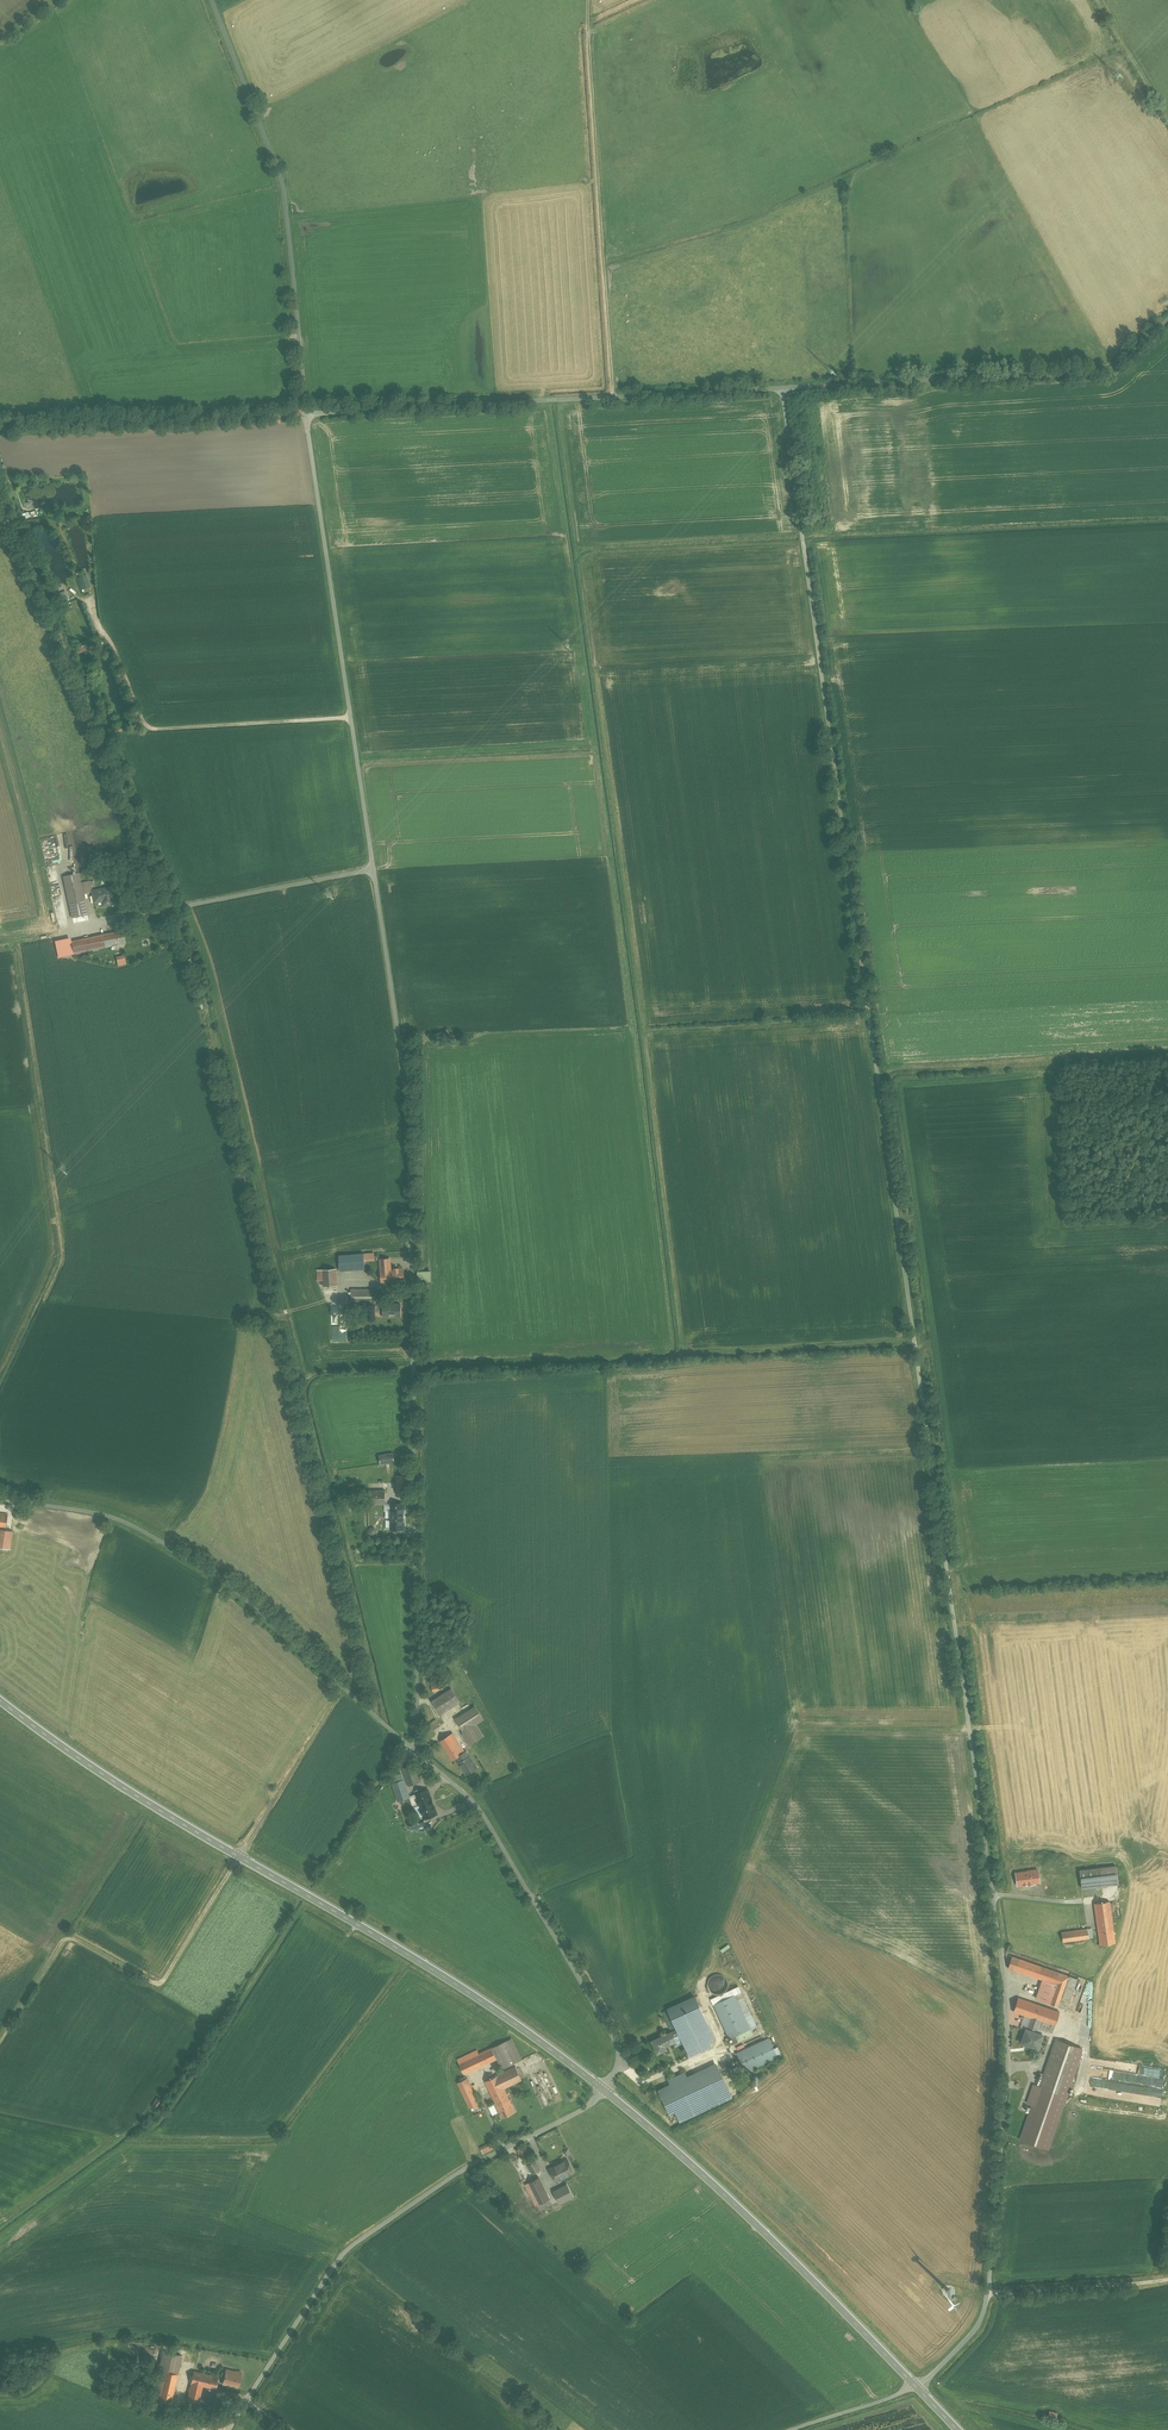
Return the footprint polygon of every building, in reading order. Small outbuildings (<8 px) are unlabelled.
[(78,873),(64,877),(72,918),(87,915),(78,873)] [(110,887),(92,891),(94,903),(104,900),(105,906),(114,904),(110,887)] [(123,931),(71,942),(74,954),(125,943),(123,931)] [(364,1254),(339,1256),(340,1271),(365,1269),(365,1267),(364,1267),(364,1261),(364,1254)] [(389,1260),(381,1260),(382,1282),(404,1280),(403,1268),(390,1269),(389,1260)] [(336,1269),(323,1270),(324,1287),(337,1286),(336,1269)] [(434,1280),(433,1270),(420,1271),(421,1281),(434,1280)] [(376,1290),(351,1290),(351,1304),(375,1304),(376,1304),(376,1290)] [(395,1305),(384,1305),(383,1304),(376,1304),(375,1304),(376,1310),(383,1310),(383,1317),(401,1316),(401,1304),(395,1304),(395,1305)] [(393,1453),(379,1455),(380,1464),(395,1462),(393,1453)] [(409,1461),(400,1461),(400,1476),(409,1476),(409,1461)] [(400,1476),(396,1476),(396,1491),(409,1491),(409,1476),(400,1476)] [(385,1491),(368,1491),(368,1504),(385,1504),(385,1491)] [(403,1504),(391,1504),(391,1529),(403,1529),(403,1514),(402,1514),(402,1511),(403,1511),(403,1504)] [(0,1529),(0,1547),(10,1549),(12,1531),(0,1529)] [(435,1691),(444,1688),(442,1679),(432,1681),(435,1691)] [(452,1689),(432,1701),(440,1714),(460,1702),(452,1689)] [(483,1736),(467,1711),(463,1714),(479,1739),(483,1736)] [(479,1739),(463,1714),(454,1720),(470,1745),(479,1739)] [(436,1719),(429,1723),(434,1730),(440,1726),(436,1719)] [(465,1752),(453,1733),(450,1734),(463,1754),(463,1753),(465,1752)] [(450,1734),(440,1741),(453,1760),(458,1756),(463,1754),(450,1734)] [(461,1761),(459,1762),(462,1767),(463,1767),(467,1774),(467,1775),(478,1768),(470,1755),(466,1758),(461,1761)] [(414,1764),(402,1768),(408,1786),(420,1782),(414,1764)] [(404,1780),(393,1784),(399,1801),(410,1797),(404,1780)] [(428,1790),(416,1794),(425,1818),(437,1813),(428,1790)] [(420,1816),(408,1820),(411,1830),(423,1826),(420,1816)] [(1116,1866),(1080,1870),(1081,1881),(1082,1888),(1118,1884),(1116,1866)] [(1040,1882),(1038,1870),(1036,1870),(1027,1871),(1027,1872),(1016,1873),(1018,1885),(1022,1884),(1022,1885),(1026,1885),(1034,1884),(1034,1883),(1040,1882)] [(1081,1881),(1061,1884),(1063,1896),(1082,1893),(1082,1888),(1081,1881)] [(1094,1903),(1100,1945),(1115,1943),(1111,1910),(1110,1903),(1110,1901),(1094,1903)] [(1088,1929),(1062,1932),(1063,1942),(1089,1938),(1088,1929)] [(1059,1973),(1012,1956),(1008,1968),(1042,1980),(1055,1984),(1059,1973)] [(1055,1984),(1049,2003),(1059,2007),(1070,1976),(1059,1973),(1055,1984)] [(728,1988),(729,1984),(728,1980),(725,1977),(722,1974),(718,1974),(714,1975),(710,1977),(708,1981),(708,1985),(708,1989),(711,1992),(714,1994),(718,1995),(722,1994),(726,1991),(728,1988)] [(1055,1984),(1042,1980),(1036,1999),(1049,2003),(1055,1984)] [(712,2000),(714,2004),(735,1995),(752,2032),(760,2029),(741,1987),(712,2000)] [(735,1995),(714,2004),(732,2044),(753,2034),(752,2032),(735,1995)] [(1060,2012),(1018,1998),(1014,2012),(1025,2016),(1027,2016),(1040,2021),(1041,2021),(1039,2028),(1053,2033),(1060,2012)] [(671,2013),(676,2011),(674,2007),(665,2011),(668,2018),(672,2016),(671,2013)] [(704,2016),(677,2028),(682,2038),(690,2056),(711,2047),(709,2043),(708,2041),(714,2039),(704,2016)] [(1040,2021),(1027,2016),(1025,2016),(1021,2027),(1026,2029),(1021,2043),(1038,2049),(1043,2035),(1036,2032),(1040,2021)] [(671,2031),(651,2041),(657,2054),(665,2050),(663,2047),(676,2041),(671,2031)] [(750,2046),(765,2040),(763,2036),(748,2042),(750,2046)] [(1076,2046),(1056,2039),(1039,2087),(1060,2094),(1076,2046)] [(763,2040),(736,2053),(746,2074),(773,2061),(763,2040)] [(506,2041),(492,2048),(497,2059),(498,2059),(502,2069),(516,2062),(506,2041)] [(479,2054),(468,2059),(473,2070),(497,2059),(492,2048),(479,2054)] [(477,2050),(457,2059),(459,2063),(468,2059),(479,2054),(477,2050)] [(734,2058),(725,2062),(730,2074),(740,2070),(734,2058)] [(468,2059),(459,2063),(464,2074),(473,2070),(468,2059)] [(1150,2076),(1152,2067),(1132,2064),(1130,2073),(1150,2076)] [(516,2066),(498,2075),(504,2088),(522,2079),(516,2066)] [(718,2067),(689,2081),(685,2072),(668,2080),(672,2088),(660,2094),(669,2113),(675,2111),(680,2122),(732,2098),(718,2067)] [(1153,2072),(1153,2076),(1164,2078),(1165,2069),(1154,2067),(1154,2072),(1153,2072)] [(504,2088),(498,2075),(485,2081),(499,2110),(512,2104),(504,2088)] [(1163,2086),(1163,2078),(1152,2077),(1151,2085),(1163,2086)] [(467,2078),(458,2082),(470,2108),(479,2104),(467,2078)] [(1148,2096),(1147,2105),(1160,2107),(1163,2088),(1128,2083),(1126,2092),(1148,2096)] [(154,2105),(160,2107),(163,2098),(158,2096),(154,2105)] [(512,2104),(499,2110),(503,2117),(515,2111),(512,2104)] [(494,2141),(482,2145),(485,2152),(496,2149),(494,2141)] [(568,2159),(550,2168),(556,2181),(574,2172),(568,2159)] [(535,2161),(528,2165),(533,2173),(540,2169),(535,2161)] [(553,2204),(539,2177),(525,2184),(536,2206),(537,2205),(540,2211),(553,2204)] [(562,2183),(550,2190),(552,2196),(553,2196),(560,2192),(565,2189),(562,2183)] [(182,2356),(163,2351),(159,2369),(178,2374),(182,2356)] [(178,2374),(159,2369),(153,2398),(172,2402),(178,2374)] [(235,2372),(226,2370),(225,2376),(223,2377),(222,2381),(223,2383),(224,2383),(223,2384),(228,2385),(238,2387),(241,2372),(236,2371),(235,2372)] [(206,2374),(194,2371),(191,2383),(203,2386),(206,2374)] [(218,2376),(206,2374),(203,2386),(215,2389),(218,2376)] [(203,2386),(191,2383),(188,2399),(199,2402),(203,2386)] [(1048,2417),(1055,2419),(1058,2413),(1050,2410),(1048,2417)]
